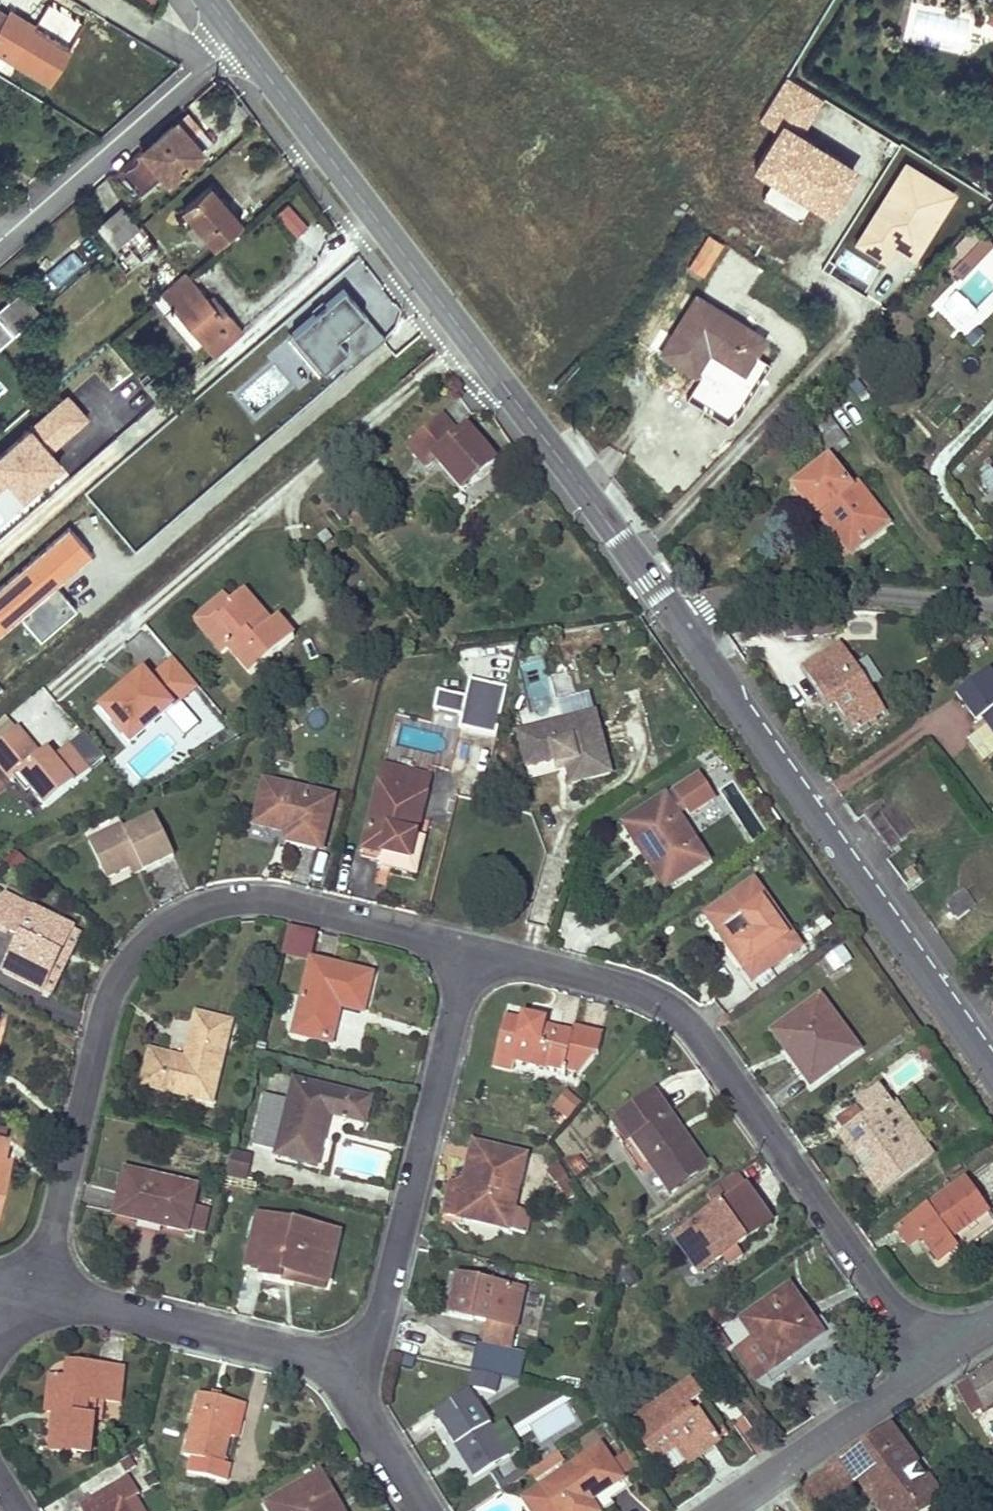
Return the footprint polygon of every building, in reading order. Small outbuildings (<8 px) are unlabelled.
[(6,56),(48,81),(68,46),(9,12),(7,16),(0,12),(0,53),(6,56)] [(755,167),(774,178),(762,196),(775,204),(800,220),(810,203),(831,216),(854,179),(856,177),(837,164),(841,158),(826,149),(822,155),(821,158),(809,150),(811,148),(815,141),(802,132),(824,98),(789,76),(763,118),(780,128),(755,167)] [(149,144),(120,168),(142,193),(165,175),(170,180),(203,152),(190,136),(187,138),(175,125),(151,145),(149,144)] [(941,182),(905,160),(853,243),(889,265),(897,251),(914,262),(958,192),(941,182)] [(183,208),(195,223),(210,240),(216,247),(242,225),(208,187),(183,208)] [(288,204),(276,214),(297,238),(309,227),(288,204)] [(98,229),(115,249),(139,227),(123,209),(98,229)] [(210,240),(195,223),(188,230),(203,247),(210,240)] [(115,249),(105,257),(122,277),(156,247),(139,227),(115,249)] [(722,243),(707,235),(688,267),(702,276),(722,243)] [(984,236),(953,268),(963,278),(992,246),(992,245),(984,236)] [(185,273),(153,302),(194,351),(204,343),(214,355),(242,331),(220,305),(215,308),(206,298),(185,273)] [(21,290),(9,301),(28,324),(40,313),(21,290)] [(383,342),(372,329),(341,293),(290,336),(320,372),(335,360),(347,373),(383,342)] [(211,294),(206,298),(215,308),(220,305),(211,294)] [(764,340),(697,298),(661,355),(695,375),(709,352),(712,348),(717,351),(715,355),(744,374),(764,340)] [(0,308),(0,348),(15,335),(28,324),(9,301),(0,308)] [(110,376),(103,382),(111,392),(132,375),(112,350),(98,361),(110,376)] [(0,451),(0,490),(9,483),(21,497),(62,463),(50,448),(89,415),(70,392),(0,451)] [(409,445),(423,461),(457,431),(444,415),(409,445)] [(848,437),(831,415),(809,433),(826,455),(848,437)] [(426,464),(434,457),(440,464),(463,489),(496,460),(468,427),(460,434),(457,431),(423,461),(426,464)] [(852,487),(839,471),(831,461),(795,492),(816,518),(820,515),(851,554),(888,524),(857,484),(852,487)] [(989,465),(977,474),(991,495),(987,498),(992,506),(992,470),(989,465)] [(0,584),(0,624),(29,600),(52,628),(78,607),(54,579),(34,556),(0,584)] [(217,615),(200,629),(222,653),(228,648),(251,675),(293,637),(276,618),(271,623),(266,627),(256,615),(260,611),(242,591),(228,603),(232,608),(220,618),(217,615)] [(193,619),(200,629),(217,615),(220,618),(232,608),(228,603),(221,596),(193,619)] [(271,623),(260,611),(256,615),(266,627),(271,623)] [(834,621),(785,625),(786,640),(836,636),(834,621)] [(458,646),(459,676),(509,675),(508,649),(476,650),(476,645),(458,646)] [(838,646),(804,668),(824,700),(829,696),(852,731),(881,712),(838,646)] [(160,721),(198,688),(172,658),(148,678),(140,670),(93,710),(101,719),(127,749),(144,735),(160,721)] [(957,695),(977,722),(982,718),(992,733),(992,681),(987,673),(957,695)] [(463,717),(460,730),(496,738),(508,688),(472,679),(468,697),(463,717)] [(463,717),(468,697),(440,691),(436,711),(463,717)] [(565,716),(592,709),(589,696),(562,703),(565,716)] [(596,714),(520,733),(529,766),(558,759),(559,764),(567,762),(572,783),(610,773),(596,714)] [(56,757),(48,749),(42,754),(18,727),(15,730),(8,722),(0,728),(0,771),(9,782),(18,775),(25,783),(47,809),(106,759),(83,733),(56,757)] [(362,847),(383,852),(385,844),(412,850),(430,776),(382,765),(362,847)] [(700,774),(665,796),(678,817),(687,811),(690,816),(717,799),(713,794),(700,774)] [(263,781),(252,825),(286,833),(284,841),(319,849),(332,798),(263,781)] [(665,796),(631,818),(651,849),(643,855),(664,888),(706,860),(678,817),(665,796)] [(880,801),(863,813),(880,838),(888,849),(912,832),(892,804),(885,809),(880,801)] [(105,878),(129,867),(138,863),(142,870),(173,854),(155,816),(123,831),(120,827),(88,842),(105,878)] [(631,818),(623,824),(643,855),(651,849),(631,818)] [(385,844),(383,852),(410,858),(412,850),(385,844)] [(962,904),(971,912),(983,917),(992,918),(992,848),(987,848),(975,851),(965,858),(958,868),(955,880),(957,893),(962,904)] [(138,863),(129,867),(133,874),(142,870),(138,863)] [(909,867),(902,872),(907,879),(914,874),(909,867)] [(752,881),(711,910),(740,950),(733,954),(752,981),(799,947),(752,881)] [(965,892),(948,904),(953,912),(958,919),(975,907),(965,892)] [(0,902),(0,925),(21,936),(4,972),(44,992),(60,959),(53,955),(67,926),(4,895),(0,902)] [(711,910),(705,915),(733,954),(740,950),(711,910)] [(67,926),(53,955),(60,959),(75,930),(67,926)] [(286,926),(282,956),(312,960),(316,930),(286,926)] [(60,959),(44,992),(52,996),(83,933),(75,930),(60,959)] [(853,962),(844,946),(825,957),(833,973),(853,962)] [(330,1043),(337,1016),(331,1014),(334,1006),(339,1007),(362,1013),(371,977),(311,962),(293,1034),(330,1043)] [(818,998),(776,1029),(803,1068),(800,1070),(810,1085),(856,1051),(818,998)] [(150,1052),(143,1086),(211,1101),(229,1023),(197,1015),(186,1060),(150,1052)] [(504,1021),(491,1068),(511,1072),(514,1063),(565,1076),(567,1073),(580,1075),(597,1054),(601,1038),(573,1031),(571,1037),(542,1029),(543,1024),(522,1019),(520,1025),(504,1021)] [(263,1094),(250,1145),(276,1151),(276,1155),(316,1164),(329,1113),(364,1121),(370,1099),(294,1080),(289,1100),(263,1094)] [(570,1120),(582,1100),(564,1089),(552,1109),(570,1120)] [(864,1116),(845,1130),(839,1134),(879,1190),(930,1153),(918,1135),(915,1137),(904,1146),(880,1113),(890,1105),(879,1090),(856,1105),(864,1116)] [(652,1096),(612,1124),(625,1142),(630,1139),(669,1193),(705,1168),(652,1096)] [(856,1105),(837,1119),(845,1130),(864,1116),(856,1105)] [(892,1105),(890,1105),(880,1113),(904,1146),(915,1137),(892,1105)] [(0,1132),(0,1191),(8,1154),(2,1153),(6,1134),(4,1133),(0,1132)] [(474,1169),(463,1220),(508,1230),(513,1208),(525,1157),(475,1144),(469,1168),(474,1169)] [(249,1159),(230,1154),(225,1176),(244,1181),(249,1159)] [(441,1215),(463,1220),(474,1169),(469,1168),(464,1167),(460,1180),(453,1184),(448,1183),(441,1215)] [(186,1232),(186,1230),(191,1207),(196,1188),(126,1172),(116,1216),(186,1232)] [(698,1273),(721,1257),(734,1249),(769,1224),(736,1175),(707,1195),(716,1209),(674,1238),(698,1273)] [(927,1207),(909,1219),(922,1238),(938,1261),(956,1248),(950,1238),(986,1213),(964,1180),(927,1205),(927,1207)] [(191,1207),(186,1230),(202,1234),(207,1211),(191,1207)] [(513,1208),(508,1230),(528,1235),(533,1213),(513,1208)] [(261,1274),(279,1278),(282,1271),(328,1281),(338,1234),(259,1215),(246,1265),(263,1269),(261,1274)] [(922,1238),(909,1219),(897,1228),(909,1246),(922,1238)] [(734,1249),(721,1257),(727,1265),(739,1256),(734,1249)] [(282,1271),(279,1278),(326,1289),(328,1281),(282,1271)] [(458,1277),(451,1307),(488,1316),(487,1323),(482,1353),(508,1358),(522,1292),(458,1277)] [(788,1288),(741,1320),(773,1368),(820,1335),(788,1288)] [(451,1307),(450,1314),(487,1323),(488,1316),(451,1307)] [(51,1380),(47,1412),(56,1413),(52,1450),(90,1454),(94,1419),(86,1418),(88,1399),(120,1402),(122,1370),(69,1364),(67,1382),(51,1380)] [(979,1376),(992,1403),(992,1402),(992,1368),(979,1376)] [(473,1371),(470,1384),(477,1386),(479,1373),(473,1371)] [(479,1373),(477,1386),(476,1388),(498,1393),(501,1378),(479,1373)] [(970,1415),(978,1410),(989,1404),(992,1403),(979,1376),(956,1389),(970,1415)] [(686,1408),(700,1399),(689,1382),(630,1425),(656,1462),(676,1447),(688,1464),(717,1444),(696,1414),(692,1416),(686,1408)] [(227,1464),(233,1437),(240,1403),(198,1392),(184,1455),(191,1457),(187,1473),(228,1483),(233,1465),(227,1464)] [(434,1412),(460,1453),(466,1463),(474,1476),(506,1456),(468,1392),(434,1412)] [(727,1437),(700,1399),(686,1408),(692,1416),(696,1414),(717,1444),(727,1437)] [(240,1403),(233,1437),(239,1439),(248,1405),(240,1403)] [(989,1404),(978,1410),(979,1413),(990,1406),(989,1404)] [(980,1415),(978,1416),(992,1441),(992,1407),(991,1408),(990,1406),(979,1413),(980,1415)] [(837,1463),(846,1477),(851,1473),(857,1482),(879,1510),(924,1510),(940,1500),(926,1480),(927,1479),(916,1464),(914,1463),(889,1428),(837,1463)] [(584,1506),(590,1501),(621,1480),(611,1464),(600,1447),(569,1468),(540,1488),(523,1500),(531,1510),(587,1510),(584,1506)] [(466,1463),(460,1453),(454,1457),(459,1467),(466,1463)] [(128,1454),(118,1461),(125,1472),(135,1466),(128,1454)] [(625,1455),(611,1464),(621,1480),(636,1470),(625,1455)] [(540,1488),(569,1468),(561,1458),(532,1477),(540,1488)] [(837,1463),(825,1471),(840,1493),(857,1482),(851,1473),(846,1477),(837,1463)] [(825,1471),(801,1488),(808,1499),(816,1510),(840,1493),(825,1471)] [(334,1509),(339,1506),(321,1474),(267,1505),(270,1510),(336,1510),(334,1509)] [(138,1497),(140,1495),(130,1479),(81,1507),(84,1510),(146,1510),(138,1497)] [(584,1506),(587,1510),(596,1510),(590,1501),(584,1506)]
